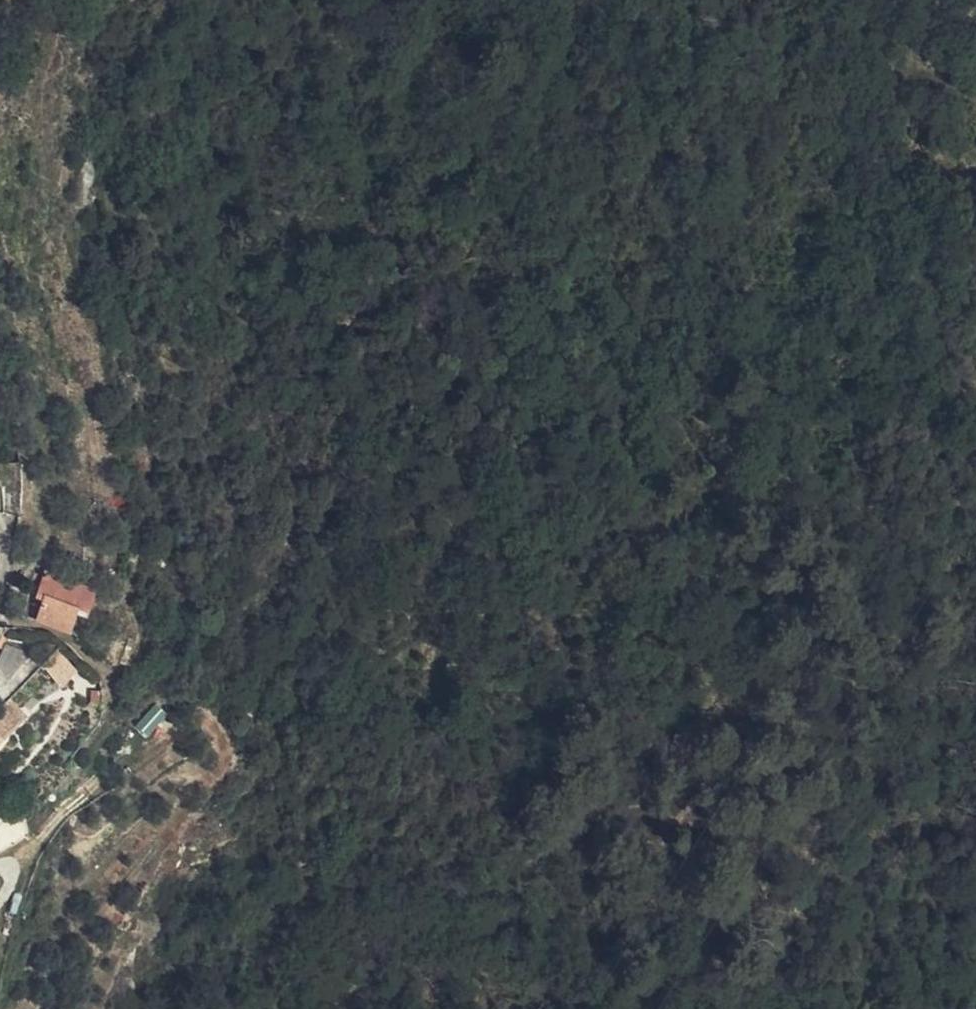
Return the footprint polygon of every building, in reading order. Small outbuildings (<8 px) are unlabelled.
[(27,519),(20,518),(18,530),(26,530),(27,519)] [(48,592),(46,599),(39,621),(69,631),(78,609),(88,612),(95,590),(47,574),(41,589),(48,592)] [(39,597),(46,599),(48,592),(41,589),(39,597)] [(5,638),(0,650),(0,651),(4,652),(9,639),(5,638)] [(43,667),(62,687),(78,672),(59,651),(43,667)] [(0,712),(0,733),(6,739),(26,717),(10,702),(0,712)] [(154,702),(133,727),(146,738),(168,714),(154,702)] [(10,743),(6,739),(0,733),(0,755),(10,743)]
